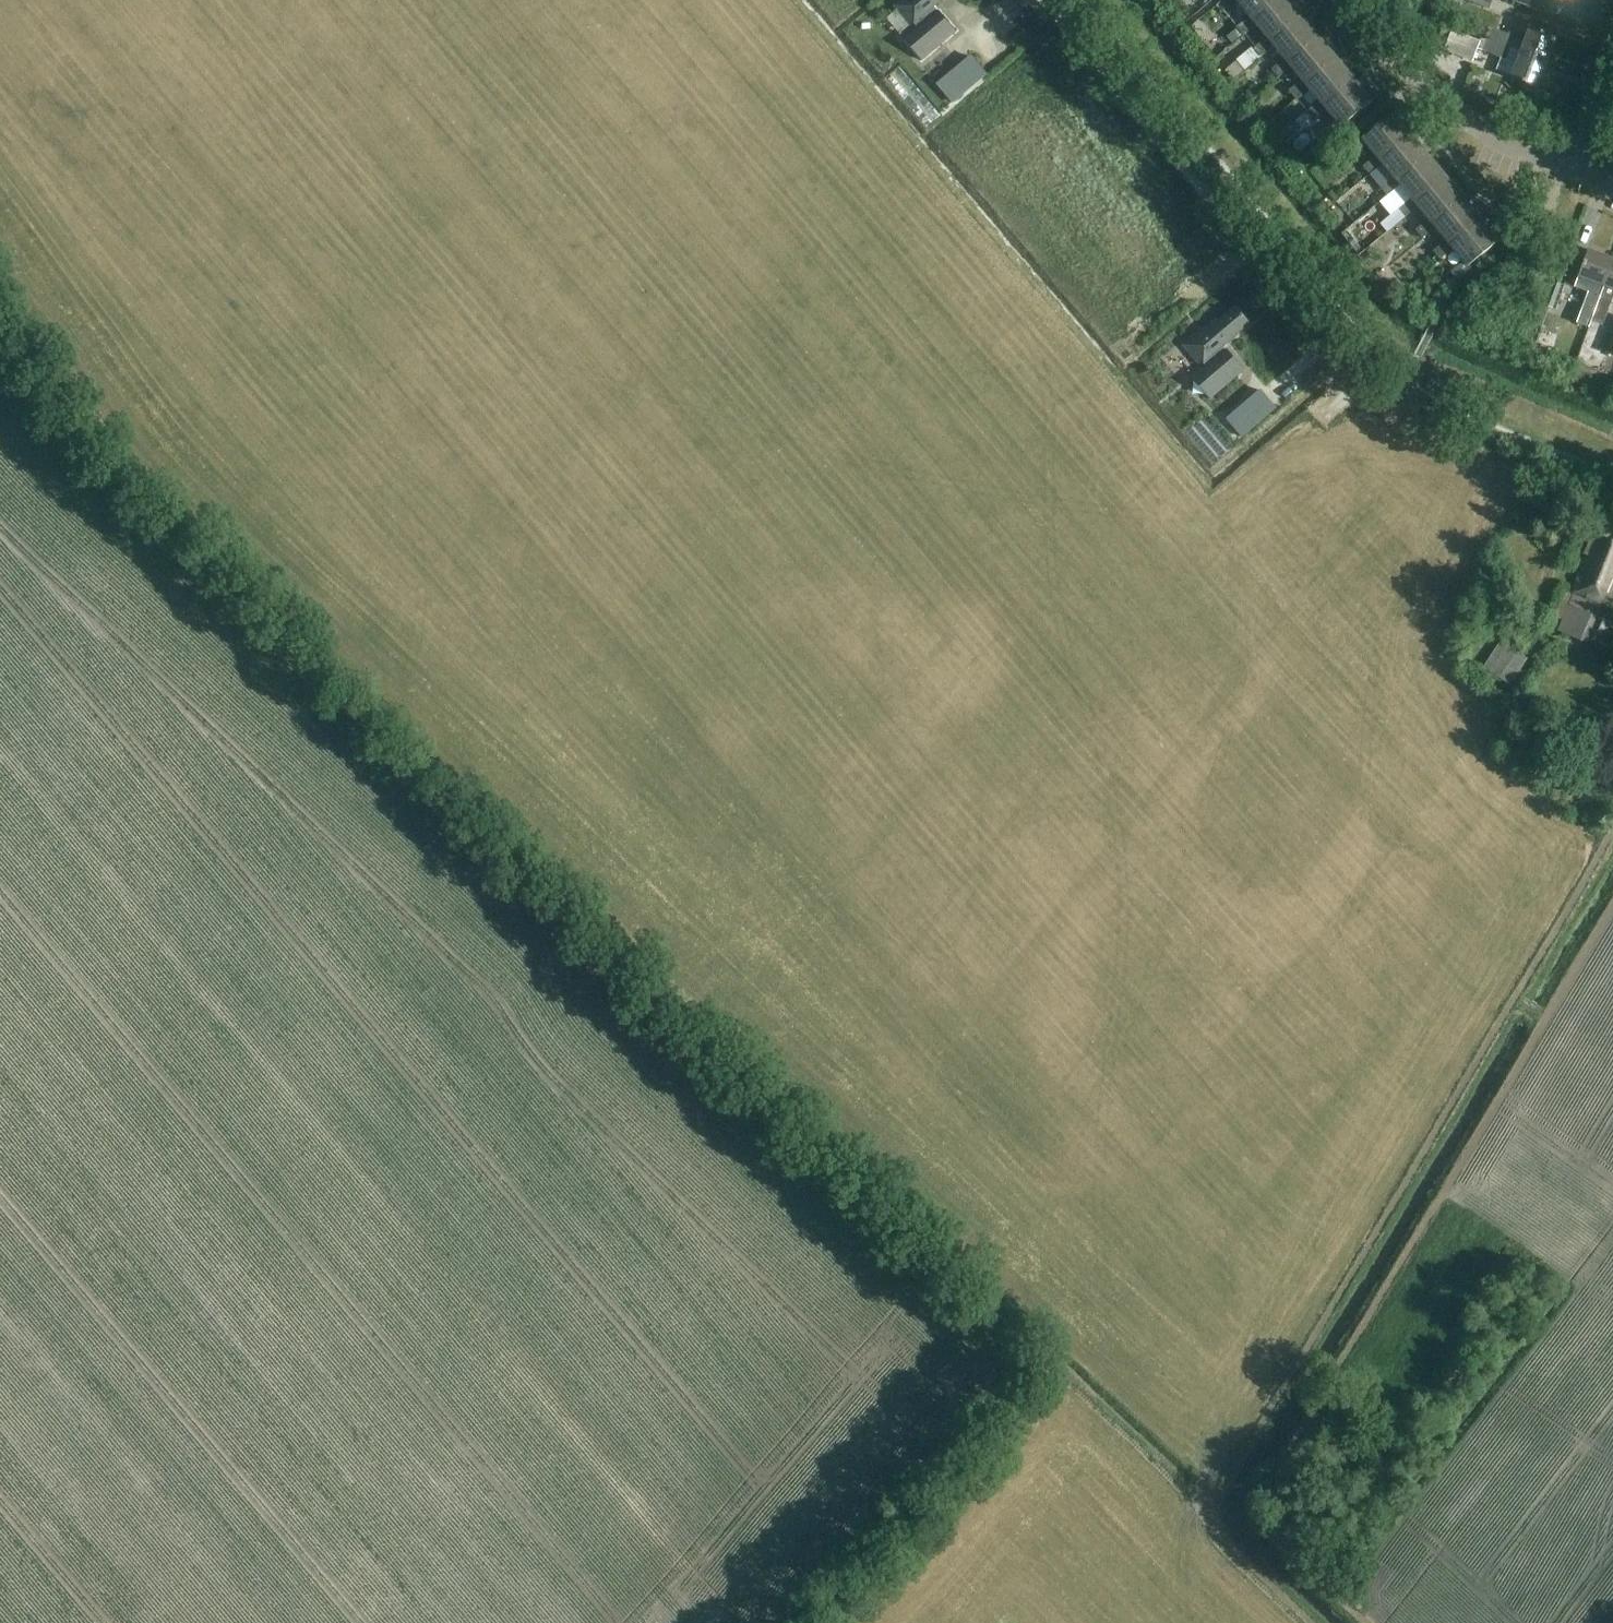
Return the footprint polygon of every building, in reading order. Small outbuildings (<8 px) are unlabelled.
[(895,5),(912,25),(915,23),(920,28),(906,40),(923,60),(957,31),(939,11),(934,7),(942,0),(901,0),(895,5)] [(1255,24),(1252,21),(1277,0),(1235,0),(1248,16),(1236,26),(1237,28),(1243,35),(1255,24)] [(1262,57),(1274,47),(1270,42),(1302,15),(1290,0),(1277,0),(1252,21),(1255,24),(1266,38),(1254,48),(1238,62),(1245,70),(1262,57)] [(1490,9),(1493,0),(1467,0),(1490,9)] [(1279,78),(1291,69),(1287,64),(1320,37),(1302,15),(1270,42),(1274,47),(1285,60),(1272,70),(1279,78)] [(1478,49),(1517,64),(1512,77),(1538,87),(1548,62),(1486,38),(1482,36),(1482,35),(1475,32),(1476,29),(1457,22),(1455,26),(1445,22),(1436,47),(1473,61),(1478,49)] [(1486,38),(1548,62),(1557,36),(1531,26),(1526,40),(1490,26),(1486,38)] [(1237,28),(1227,37),(1233,44),(1243,35),(1237,28)] [(1287,64),(1291,69),(1301,81),(1290,91),(1297,100),(1309,90),(1305,85),(1338,58),(1320,37),(1287,64)] [(986,73),(972,56),(938,84),(952,102),(986,73)] [(1305,85),(1309,90),(1319,103),(1307,112),(1313,120),(1314,121),(1326,110),(1323,106),(1355,80),(1338,58),(1305,85)] [(1343,126),(1373,101),(1355,80),(1323,106),(1326,110),(1336,123),(1324,133),(1331,141),(1346,130),(1343,126)] [(1306,111),(1294,121),(1301,130),(1313,120),(1307,112),(1306,111)] [(1371,176),(1385,165),(1380,160),(1412,134),(1394,112),(1362,139),(1377,156),(1364,167),(1371,176)] [(1351,151),(1362,142),(1355,134),(1345,144),(1351,151)] [(1380,160),(1385,165),(1395,177),(1381,188),(1388,196),(1401,185),(1398,181),(1429,155),(1412,134),(1380,160)] [(1412,198),(1378,227),(1383,234),(1395,225),(1406,216),(1406,217),(1419,207),(1415,202),(1447,176),(1429,155),(1398,181),(1401,185),(1412,198)] [(1423,239),(1437,228),(1433,224),(1464,198),(1447,176),(1415,202),(1419,207),(1430,220),(1416,231),(1423,239)] [(1441,261),(1454,250),(1450,245),(1482,219),(1464,198),(1433,224),(1437,228),(1448,241),(1434,252),(1441,261)] [(1450,245),(1454,250),(1465,263),(1452,274),(1458,281),(1473,269),(1470,265),(1500,240),(1482,219),(1450,245)] [(1580,317),(1591,321),(1612,261),(1612,259),(1588,249),(1578,275),(1593,281),(1580,317)] [(1591,321),(1603,326),(1612,300),(1612,261),(1591,321)] [(1565,311),(1573,289),(1560,284),(1552,307),(1565,311)] [(1240,307),(1184,357),(1211,387),(1268,339),(1240,307)] [(1260,391),(1227,419),(1243,437),(1276,409),(1260,391)] [(1574,595),(1600,606),(1612,575),(1612,541),(1593,533),(1585,553),(1589,555),(1573,592),(1575,593),(1574,595)] [(1597,617),(1570,605),(1563,619),(1558,630),(1590,644),(1592,640),(1610,648),(1612,641),(1612,634),(1608,631),(1611,624),(1597,617)] [(1510,685),(1522,667),(1495,650),(1483,668),(1510,685)]
